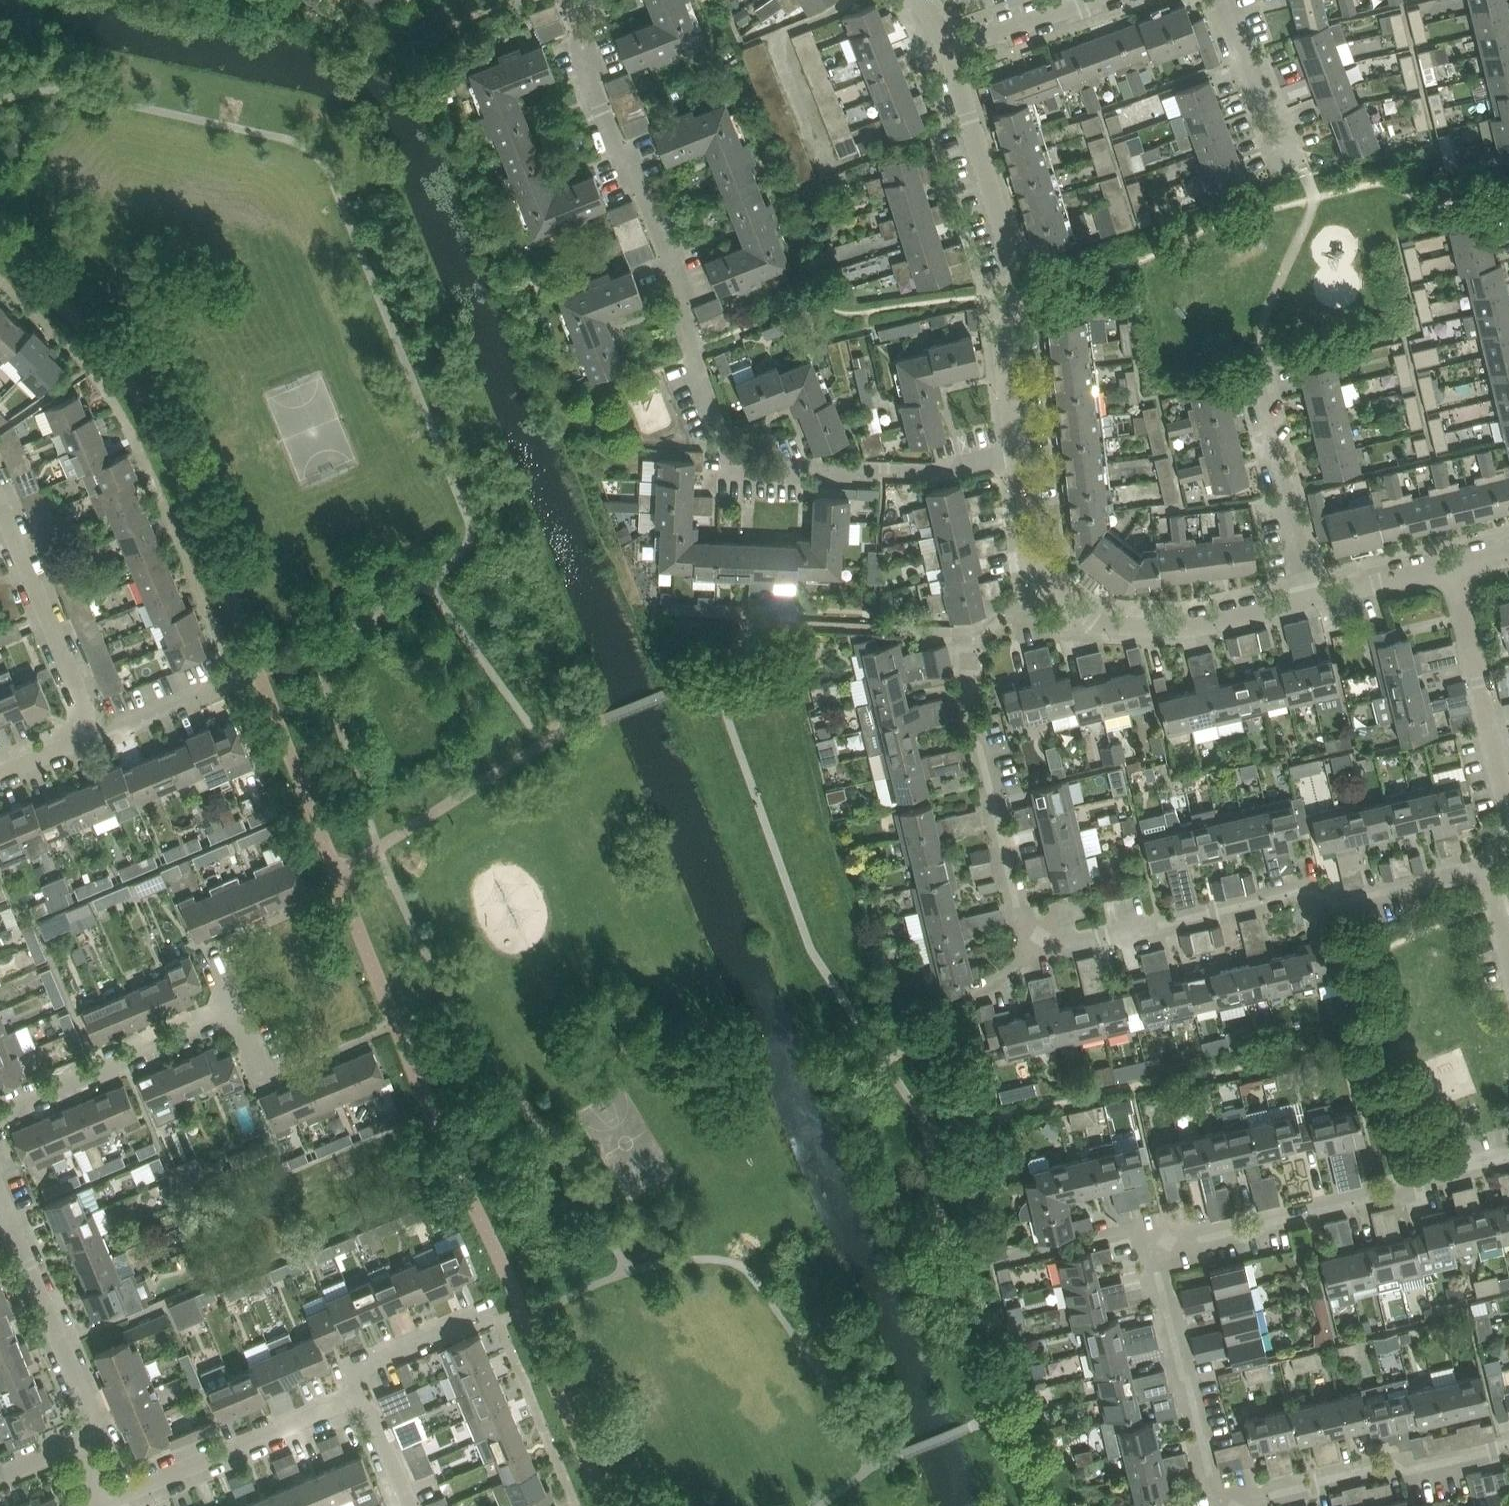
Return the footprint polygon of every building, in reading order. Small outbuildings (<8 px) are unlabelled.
[(405,10),(414,0),(394,0),(405,10)] [(657,21),(617,36),(629,68),(649,60),(651,65),(673,57),(670,51),(700,40),(685,0),(649,0),(657,21)] [(761,20),(783,13),(779,0),(768,0),(755,5),(761,20)] [(783,5),(788,13),(803,2),(811,13),(829,0),(791,0),(783,5)] [(1323,0),(1292,0),(1300,33),(1329,24),(1323,0)] [(1350,13),(1347,0),(1341,0),(1344,14),(1350,13)] [(1350,13),(1356,12),(1353,0),(1347,0),(1350,13)] [(1473,11),(1507,3),(1506,0),(1470,0),(1473,11)] [(530,13),(541,41),(567,31),(556,3),(530,13)] [(852,35),(852,37),(893,21),(890,12),(881,16),(876,3),(844,16),(852,35)] [(1478,33),(1508,25),(1508,11),(1507,3),(1473,11),(1478,33)] [(1186,5),(1140,22),(1152,55),(1154,61),(1200,44),(1209,66),(1220,62),(1203,17),(1192,21),(1186,5)] [(745,7),(734,14),(740,25),(752,18),(745,7)] [(1421,7),(1408,10),(1412,26),(1424,23),(1421,7)] [(1402,11),(1390,14),(1393,29),(1406,26),(1402,11)] [(852,35),(840,40),(849,61),(860,57),(892,44),(888,32),(896,29),(893,21),(852,37),(852,35)] [(1140,22),(1117,30),(1140,92),(1146,89),(1138,67),(1146,64),(1144,58),(1152,55),(1140,22)] [(1424,23),(1412,26),(1415,42),(1428,39),(1424,23)] [(1336,43),(1329,24),(1300,33),(1294,35),(1302,56),(1336,43)] [(1483,54),(1508,48),(1508,25),(1478,33),(1483,54)] [(1406,26),(1393,29),(1397,46),(1410,43),(1406,26)] [(792,36),(795,44),(815,37),(812,29),(792,36)] [(1117,30),(1095,39),(1107,72),(1116,69),(1118,75),(1126,71),(1135,94),(1140,92),(1117,30)] [(1095,39),(1072,47),(1095,109),(1101,106),(1093,84),(1101,81),(1099,75),(1107,72),(1095,39)] [(741,50),(745,61),(768,52),(764,41),(741,50)] [(1343,64),(1336,43),(1302,56),(1310,76),(1343,64)] [(860,57),(868,77),(909,61),(905,53),(897,56),(892,44),(860,57)] [(496,134),(503,153),(535,140),(516,92),(556,76),(543,45),(523,52),(521,47),(499,55),(502,61),(471,73),(487,113),(482,115),(490,136),(496,134)] [(1049,55),(1052,61),(1062,89),(1071,86),(1073,91),(1081,88),(1090,111),(1095,109),(1072,47),(1049,55)] [(1488,75),(1508,70),(1508,48),(1483,54),(1488,75)] [(1431,49),(1418,52),(1422,68),(1434,65),(1431,49)] [(745,61),(750,72),(772,63),(768,52),(745,61)] [(1412,53),(1400,56),(1404,73),(1416,70),(1412,53)] [(805,68),(808,77),(828,70),(824,60),(805,68)] [(868,77),(876,97),(908,84),(904,73),(912,69),(909,61),(868,77)] [(991,84),(1000,111),(1034,99),(1062,89),(1052,61),(991,84)] [(750,72),(754,83),(777,74),(772,63),(750,72)] [(1350,84),(1343,64),(1310,76),(1318,97),(1350,84)] [(1434,65),(1422,68),(1425,84),(1438,81),(1434,65)] [(828,70),(808,77),(812,86),(831,79),(828,70)] [(1416,70),(1404,73),(1407,88),(1420,85),(1416,70)] [(1493,96),(1508,93),(1508,70),(1488,75),(1493,96)] [(606,82),(628,137),(653,127),(637,85),(636,86),(631,72),(606,82)] [(754,83),(759,94),(781,85),(777,74),(754,83)] [(1177,92),(1185,112),(1218,100),(1210,79),(1177,92)] [(876,97),(884,117),(925,101),(921,93),(913,96),(908,84),(876,97)] [(1358,104),(1350,84),(1318,97),(1325,117),(1363,103),(1363,102),(1358,104)] [(759,94),(763,105),(786,96),(781,85),(759,94)] [(1441,91),(1428,94),(1432,111),(1445,108),(1441,91)] [(1492,119),(1508,114),(1508,93),(1493,96),(1498,116),(1491,118),(1492,119)] [(1054,94),(1045,97),(1049,110),(1059,106),(1054,94)] [(1422,95),(1409,98),(1413,115),(1426,112),(1422,95)] [(763,105),(767,117),(790,108),(786,96),(763,105)] [(1002,139),(1008,159),(1049,146),(1034,99),(1000,111),(994,113),(1000,133),(998,134),(998,135),(999,135),(1000,139),(1000,140),(1002,139)] [(820,108),(824,118),(844,110),(840,100),(820,108)] [(1185,112),(1192,132),(1225,120),(1218,100),(1185,112)] [(925,101),(884,117),(892,138),(924,125),(919,113),(928,109),(925,101)] [(674,123),(654,131),(667,162),(706,146),(710,156),(714,154),(723,177),(719,178),(726,195),(757,183),(750,164),(755,161),(747,140),(741,143),(725,103),(695,115),(693,109),(690,110),(672,117),(674,123)] [(1371,123),(1363,103),(1325,117),(1330,115),(1338,135),(1371,123)] [(767,117),(772,128),(794,119),(790,108),(767,117)] [(1445,108),(1432,111),(1435,126),(1448,123),(1445,108)] [(844,110),(824,118),(828,127),(848,119),(844,110)] [(1118,112),(1106,116),(1111,132),(1123,128),(1118,112)] [(1426,112),(1413,115),(1417,131),(1430,128),(1426,112)] [(1098,114),(1082,120),(1086,135),(1103,129),(1098,114)] [(1496,139),(1508,136),(1508,114),(1492,119),(1496,139)] [(772,128),(776,139),(799,130),(794,119),(772,128)] [(1192,132),(1200,153),(1233,140),(1225,120),(1192,132)] [(1379,143),(1371,123),(1338,135),(1346,156),(1379,143)] [(776,139),(781,150),(803,141),(799,130),(776,139)] [(1451,133),(1438,136),(1442,152),(1454,149),(1451,133)] [(1105,136),(1088,141),(1093,157),(1095,157),(1110,152),(1105,136)] [(1496,139),(1502,161),(1508,159),(1508,136),(1496,139)] [(1126,139),(1114,143),(1119,158),(1131,155),(1126,139)] [(535,140),(503,153),(511,173),(505,175),(514,196),(519,194),(535,234),(565,222),(568,228),(589,219),(587,214),(607,206),(595,174),(555,190),(535,140)] [(1200,153),(1207,173),(1240,160),(1233,140),(1200,153)] [(781,150),(785,161),(808,152),(803,141),(781,150)] [(857,143),(837,150),(840,158),(860,150),(857,143)] [(1016,185),(1022,205),(1063,192),(1049,146),(1008,159),(1014,179),(1012,180),(1012,181),(1013,181),(1014,185),(1013,185),(1014,186),(1016,185)] [(1454,149),(1442,152),(1445,168),(1458,165),(1454,149)] [(1131,155),(1119,158),(1124,175),(1146,168),(1141,151),(1131,155)] [(785,161),(789,172),(812,163),(808,152),(785,161)] [(867,181),(870,189),(939,167),(937,159),(917,165),(913,152),(880,163),(884,175),(867,181)] [(1095,157),(1093,157),(1098,174),(1116,169),(1110,152),(1095,157)] [(1240,160),(1207,173),(1215,193),(1248,181),(1240,160)] [(812,163),(789,172),(794,183),(816,175),(812,163)] [(889,192),(893,204),(926,194),(923,182),(942,176),(939,167),(870,189),(872,198),(889,192)] [(1117,175),(1100,180),(1109,207),(1112,206),(1126,202),(1117,175)] [(1139,180),(1126,184),(1132,200),(1145,196),(1139,180)] [(745,245),(705,261),(718,292),(738,285),(740,290),(759,283),(761,282),(759,276),(789,264),(773,224),(779,221),(771,201),(765,203),(757,183),(726,195),(734,216),(737,214),(746,236),(743,238),(745,245)] [(1063,192),(1022,205),(1028,225),(1026,225),(1027,227),(1028,230),(1028,231),(1028,232),(1030,231),(1037,252),(1078,239),(1063,192)] [(880,222),(882,230),(952,209),(950,200),(930,206),(926,194),(893,204),(897,217),(880,222)] [(1145,196),(1132,200),(1140,225),(1153,221),(1145,196)] [(625,251),(630,265),(655,255),(639,213),(633,200),(608,209),(624,251),(625,251)] [(1112,206),(1109,207),(1116,232),(1134,227),(1126,202),(1112,206)] [(902,234),(906,246),(939,235),(935,223),(955,217),(952,209),(882,230),(885,239),(902,234)] [(1451,230),(1456,252),(1491,243),(1485,222),(1451,230)] [(892,263),(895,272),(965,250),(963,241),(943,247),(939,235),(906,246),(910,258),(892,263)] [(830,244),(833,263),(850,260),(848,251),(872,247),(870,237),(830,244)] [(1491,243),(1456,252),(1461,273),(1467,271),(1496,265),(1495,264),(1495,262),(1491,243)] [(1416,245),(1404,248),(1408,263),(1420,260),(1416,245)] [(965,250),(895,272),(898,280),(915,275),(919,288),(952,277),(948,265),(968,259),(965,250)] [(1420,260),(1408,263),(1411,279),(1424,276),(1420,260)] [(1467,271),(1472,293),(1507,284),(1502,263),(1467,271)] [(609,271),(591,278),(588,279),(590,285),(560,297),(576,337),(571,339),(579,360),(584,358),(592,378),(624,366),(604,316),(644,301),(632,269),(611,277),(609,271)] [(1477,314),(1508,306),(1508,295),(1507,284),(1472,293),(1477,314)] [(838,291),(837,291),(842,305),(858,302),(853,286),(838,290),(838,291)] [(1426,286),(1414,289),(1418,305),(1430,303),(1426,286)] [(694,306),(705,334),(731,324),(725,309),(725,310),(720,296),(694,306)] [(1070,493),(1072,515),(1104,511),(1114,510),(1091,318),(1128,314),(1127,302),(1068,309),(1069,321),(1049,323),(1051,344),(1049,344),(1049,346),(1050,346),(1050,350),(1049,350),(1049,351),(1052,351),(1057,392),(1055,392),(1055,393),(1056,393),(1056,397),(1055,397),(1056,399),(1058,398),(1063,439),(1061,439),(1061,441),(1062,445),(1061,445),(1061,446),(1064,446),(1069,487),(1067,487),(1068,492),(1067,493),(1067,494),(1070,493)] [(1430,303),(1418,305),(1421,321),(1434,319),(1430,303)] [(12,317),(0,304),(0,329),(12,317)] [(981,328),(978,306),(968,308),(971,329),(981,328)] [(1463,317),(1468,338),(1482,335),(1508,329),(1508,306),(1477,314),(1463,317)] [(801,314),(782,321),(786,331),(788,336),(801,330),(800,326),(805,323),(801,314)] [(30,334),(12,317),(0,329),(0,354),(5,359),(9,355),(30,334)] [(920,319),(878,328),(881,339),(922,329),(920,319)] [(786,331),(782,321),(762,329),(766,339),(786,331)] [(1128,321),(1120,322),(1122,340),(1124,339),(1130,339),(1128,321)] [(30,334),(9,355),(26,371),(51,346),(34,329),(30,334)] [(1487,356),(1508,351),(1508,329),(1482,335),(1487,356)] [(972,336),(951,341),(959,375),(980,370),(972,336)] [(1124,339),(1122,340),(1123,355),(1132,354),(1130,339),(1124,339)] [(826,340),(815,344),(819,354),(830,350),(826,340)] [(951,341),(930,345),(938,379),(959,375),(951,341)] [(1432,347),(1412,352),(1416,368),(1418,367),(1440,361),(1436,345),(1432,347)] [(26,371),(22,376),(39,393),(64,368),(54,358),(58,353),(51,346),(26,371)] [(715,354),(723,375),(732,371),(724,351),(715,354)] [(930,352),(898,359),(908,401),(908,403),(936,396),(942,395),(938,379),(932,351),(930,352)] [(1406,351),(1393,354),(1397,371),(1409,368),(1406,351)] [(1492,378),(1508,374),(1508,351),(1487,356),(1492,378)] [(26,371),(9,355),(5,359),(0,364),(0,366),(16,382),(22,376),(26,371)] [(865,355),(853,357),(864,408),(875,405),(866,365),(867,365),(865,355)] [(811,360),(780,372),(790,399),(795,414),(801,412),(833,399),(833,398),(836,397),(831,385),(822,388),(811,360)] [(1301,371),(1306,392),(1341,384),(1335,363),(1301,371)] [(770,407),(790,399),(780,372),(778,367),(757,374),(770,407)] [(1409,368),(1397,371),(1401,386),(1413,383),(1409,368)] [(1126,376),(1119,377),(1120,387),(1127,386),(1136,385),(1134,369),(1125,370),(1126,376)] [(1419,376),(1418,376),(1422,394),(1435,391),(1431,373),(1419,376)] [(749,415),(770,407),(757,374),(737,382),(749,415)] [(1497,399),(1508,396),(1508,374),(1492,378),(1497,399)] [(1345,383),(1348,401),(1360,400),(1357,381),(1345,383)] [(1306,392),(1311,413),(1346,405),(1341,384),(1306,392)] [(1136,385),(1127,386),(1129,402),(1138,401),(1136,385)] [(1167,423),(1169,428),(1233,413),(1227,389),(1192,398),(1194,407),(1188,408),(1190,417),(1167,423)] [(1435,391),(1422,394),(1426,408),(1438,405),(1435,391)] [(46,408),(56,431),(61,429),(94,415),(90,406),(84,408),(78,394),(46,408)] [(1416,394),(1403,397),(1407,413),(1420,410),(1416,394)] [(902,404),(907,424),(941,416),(936,396),(908,403),(902,404)] [(1502,420),(1508,418),(1508,396),(1497,399),(1502,420)] [(801,412),(809,431),(841,418),(833,399),(801,412)] [(1156,405),(1143,409),(1149,431),(1151,430),(1162,428),(1156,405)] [(1311,413),(1316,435),(1351,426),(1346,405),(1311,413)] [(1420,410),(1407,413),(1411,429),(1423,426),(1420,410)] [(1201,436),(1203,445),(1239,437),(1233,413),(1169,428),(1170,434),(1193,429),(1195,437),(1201,436)] [(61,429),(70,451),(103,437),(94,415),(61,429)] [(1440,415),(1428,418),(1433,437),(1445,434),(1440,415)] [(941,416),(907,424),(912,446),(946,438),(941,416)] [(841,418),(809,431),(817,452),(849,439),(841,418)] [(0,435),(0,447),(3,454),(23,445),(19,436),(14,425),(0,435)] [(1316,435),(1321,456),(1356,447),(1351,426),(1316,435)] [(1151,430),(1149,431),(1154,452),(1167,449),(1162,428),(1151,430)] [(880,431),(870,433),(875,454),(885,452),(880,431)] [(875,454),(870,433),(861,435),(866,456),(875,454)] [(1445,434),(1433,437),(1436,450),(1448,448),(1445,434)] [(1426,436),(1414,439),(1417,455),(1430,452),(1426,436)] [(64,453),(60,455),(69,478),(75,475),(96,466),(112,459),(103,437),(70,451),(64,453)] [(1178,469),(1180,475),(1244,460),(1239,437),(1203,445),(1205,453),(1200,454),(1202,463),(1178,469)] [(23,445),(3,454),(12,475),(32,467),(23,445)] [(1356,447),(1321,456),(1326,477),(1361,469),(1356,447)] [(1485,451),(1500,514),(1508,512),(1508,476),(1505,477),(1504,471),(1496,472),(1491,449),(1485,451)] [(660,458),(659,480),(694,482),(694,469),(703,470),(704,450),(686,450),(685,459),(660,458)] [(1476,484),(1468,485),(1477,520),(1500,514),(1485,451),(1478,452),(1483,476),(1475,478),(1476,484)] [(96,466),(105,488),(137,474),(128,452),(112,459),(96,466)] [(1168,456),(1154,459),(1160,482),(1162,481),(1174,479),(1168,456)] [(1244,460),(1180,475),(1181,481),(1204,476),(1207,484),(1212,483),(1215,492),(1250,484),(1244,460)] [(1444,460),(1438,462),(1453,525),(1477,520),(1468,485),(1459,488),(1457,482),(1450,483),(1444,460)] [(1429,495),(1422,496),(1430,531),(1453,525),(1438,462),(1431,463),(1437,486),(1428,489),(1429,495)] [(12,475),(16,484),(36,476),(32,467),(12,475)] [(1398,471),(1391,473),(1406,536),(1430,531),(1422,496),(1412,499),(1410,493),(1403,494),(1398,471)] [(1382,506),(1376,507),(1384,542),(1406,536),(1391,473),(1385,474),(1390,497),(1381,499),(1382,506)] [(21,497),(41,488),(36,476),(16,484),(21,497)] [(100,490),(90,494),(100,516),(109,512),(141,499),(132,477),(132,476),(105,488),(100,490)] [(1162,481),(1160,482),(1165,503),(1179,500),(1174,479),(1162,481)] [(640,492),(639,510),(640,510),(639,530),(645,530),(655,523),(657,524),(662,524),(692,525),(692,512),(701,513),(713,513),(714,495),(693,494),(694,482),(659,480),(658,493),(640,492)] [(913,508),(915,517),(987,500),(985,492),(964,497),(961,484),(927,492),(930,504),(913,508)] [(41,488),(21,497),(27,510),(47,502),(41,488)] [(879,488),(858,488),(857,497),(879,498),(879,488)] [(1360,547),(1350,507),(1326,512),(1320,489),(1309,492),(1320,539),(1332,536),(1336,553),(1360,547)] [(815,496),(814,519),(849,520),(849,497),(815,496)] [(109,512),(118,534),(150,521),(141,499),(109,512)] [(935,522),(938,534),(971,526),(969,514),(989,509),(987,500),(915,517),(917,526),(935,522)] [(1372,501),(1350,507),(1360,547),(1384,542),(1376,507),(1374,508),(1372,501)] [(27,510),(31,519),(50,511),(47,502),(27,510)] [(1231,508),(1225,509),(1233,575),(1257,572),(1253,536),(1244,537),(1243,531),(1234,532),(1231,508)] [(1234,529),(1242,529),(1243,509),(1234,508),(1234,529)] [(1214,540),(1205,541),(1209,577),(1233,575),(1225,509),(1219,510),(1222,533),(1213,534),(1214,540)] [(913,510),(903,513),(905,520),(914,517),(913,510)] [(31,519),(35,529),(54,520),(50,511),(31,519)] [(1104,511),(1072,515),(1077,551),(1081,554),(1079,557),(1096,570),(1094,572),(1095,573),(1095,572),(1099,575),(1098,575),(1100,576),(1101,574),(1118,587),(1120,585),(1124,588),(1161,583),(1157,552),(1142,553),(1106,525),(1104,511)] [(1183,514),(1177,515),(1185,580),(1209,577),(1205,541),(1196,543),(1195,537),(1186,538),(1183,514)] [(1156,548),(1157,552),(1161,583),(1185,580),(1177,515),(1171,516),(1174,539),(1165,540),(1166,546),(1156,548)] [(813,539),(813,541),(842,542),(848,542),(849,520),(814,519),(813,539)] [(118,534),(127,556),(160,543),(150,521),(118,534)] [(694,575),(695,575),(697,540),(698,526),(692,525),(662,524),(660,567),(694,569),(694,575)] [(627,526),(618,530),(623,541),(632,537),(627,526)] [(920,539),(925,560),(996,543),(994,534),(974,538),(971,526),(938,534),(920,539)] [(798,544),(798,574),(841,575),(842,542),(813,541),(813,539),(798,539),(798,544)] [(695,575),(716,576),(718,541),(697,540),(695,575)] [(718,541),(716,576),(751,578),(751,576),(753,576),(754,544),(752,544),(752,543),(718,541)] [(127,556),(137,578),(169,565),(160,543),(127,556)] [(751,578),(775,579),(777,544),(752,543),(752,544),(754,544),(753,576),(751,576),(751,578)] [(942,577),(942,578),(981,568),(978,556),(998,551),(996,543),(925,560),(927,568),(944,564),(947,576),(942,577)] [(775,579),(798,580),(798,574),(798,544),(777,544),(775,579)] [(45,555),(49,564),(69,555),(65,546),(45,555)] [(870,550),(869,566),(882,567),(883,551),(870,550)] [(49,564),(53,573),(73,564),(69,555),(49,564)] [(137,578),(146,601),(178,587),(169,565),(137,578)] [(882,567),(869,566),(868,582),(882,583),(882,567)] [(927,594),(929,603),(1000,586),(998,577),(978,582),(976,570),(982,569),(981,568),(942,578),(945,590),(927,594)] [(1000,586),(929,603),(931,612),(949,608),(952,620),(985,612),(982,600),(1002,595),(1000,586)] [(146,601),(155,623),(193,607),(193,606),(187,609),(178,587),(146,601)] [(64,599),(68,608),(88,599),(84,590),(64,599)] [(661,593),(661,601),(671,602),(671,593),(661,593)] [(88,599),(68,608),(72,617),(77,630),(97,621),(92,609),(88,599)] [(1500,602),(1503,615),(1501,616),(1506,636),(1508,650),(1508,600),(1500,602)] [(672,613),(690,613),(690,603),(672,602),(672,613)] [(696,614),(714,614),(715,604),(696,603),(696,614)] [(715,604),(714,614),(739,615),(740,605),(715,604)] [(748,616),(770,617),(770,607),(749,606),(748,616)] [(164,644),(165,645),(203,629),(193,607),(155,623),(156,623),(161,621),(170,642),(164,644)] [(770,607),(770,617),(792,618),(792,607),(770,607)] [(1309,618),(1297,621),(1316,701),(1341,695),(1332,659),(1317,662),(1312,640),(1314,640),(1309,618)] [(97,621),(77,630),(83,643),(103,634),(97,621)] [(1297,667),(1282,670),(1290,701),(1291,707),(1316,701),(1297,621),(1285,624),(1290,646),(1292,645),(1297,667)] [(1369,633),(1378,671),(1436,657),(1434,647),(1412,653),(1409,637),(1398,640),(1395,627),(1369,633)] [(1268,628),(1258,631),(1262,647),(1272,645),(1268,628)] [(203,629),(165,645),(174,667),(206,654),(201,640),(206,638),(203,629)] [(83,643),(87,652),(107,644),(106,642),(103,634),(83,643)] [(1242,652),(1238,635),(1228,638),(1232,655),(1242,652)] [(858,652),(864,677),(951,656),(947,643),(903,654),(900,642),(876,648),(874,638),(856,642),(858,652)] [(87,652),(90,661),(110,653),(108,648),(107,644),(87,652)] [(1049,645),(1037,647),(1054,717),(1056,728),(1072,725),(1080,723),(1081,723),(1072,687),(1069,675),(1057,678),(1049,645)] [(1012,727),(1054,717),(1037,647),(1025,650),(1033,684),(1021,687),(1019,681),(1003,685),(1012,727)] [(1212,651),(1201,654),(1220,735),(1244,729),(1242,718),(1233,682),(1221,685),(1212,651)] [(855,679),(864,677),(858,652),(849,654),(855,679)] [(96,674),(116,666),(114,661),(110,653),(90,661),(96,674)] [(1184,694),(1193,730),(1195,741),(1220,735),(1201,654),(1189,657),(1197,691),(1184,694)] [(128,656),(114,661),(116,666),(130,660),(128,656)] [(864,677),(870,702),(906,694),(903,682),(954,669),(951,656),(864,677)] [(1378,671),(1384,696),(1420,687),(1417,672),(1439,667),(1436,657),(1378,671)] [(1136,672),(1121,676),(1129,711),(1154,705),(1145,664),(1134,666),(1136,672)] [(1281,664),(1256,670),(1265,707),(1289,701),(1290,707),(1291,707),(1282,670),(1281,664)] [(116,666),(96,674),(101,687),(121,679),(116,666)] [(36,678),(38,677),(40,682),(51,677),(47,668),(38,672),(36,678)] [(1248,679),(1233,682),(1242,718),(1266,712),(1265,707),(1256,670),(1246,672),(1248,679)] [(1104,673),(1095,675),(1105,717),(1107,728),(1107,729),(1112,728),(1132,723),(1132,722),(1129,711),(1121,676),(1109,679),(1106,679),(1104,673)] [(1086,684),(1072,687),(1081,723),(1105,717),(1095,675),(1085,678),(1086,684)] [(1168,735),(1193,730),(1184,694),(1170,697),(1165,675),(1154,677),(1168,735)] [(36,678),(15,687),(27,713),(29,719),(52,709),(40,682),(38,677),(36,678)] [(870,702),(864,677),(855,679),(848,681),(854,706),(858,705),(870,702)] [(121,679),(101,687),(105,697),(125,688),(121,679)] [(5,723),(20,716),(26,713),(27,713),(15,687),(13,681),(1,686),(0,682),(0,711),(5,723)] [(1467,691),(1465,681),(1448,686),(1450,696),(1467,691)] [(837,685),(829,687),(831,694),(839,692),(837,685)] [(1384,696),(1374,698),(1379,723),(1396,719),(1432,710),(1448,706),(1446,697),(1430,701),(1428,701),(1424,702),(1420,687),(1384,696)] [(870,702),(858,705),(864,729),(876,726),(945,709),(942,698),(909,706),(906,694),(870,702)] [(876,726),(864,729),(870,754),(882,751),(918,743),(914,729),(947,721),(945,709),(876,726)] [(1438,736),(1432,710),(1396,719),(1402,744),(1438,736)] [(1470,711),(1449,716),(1452,730),(1474,725),(1470,711)] [(218,723),(209,726),(225,764),(231,777),(253,768),(248,755),(234,722),(221,728),(218,723)] [(828,725),(818,727),(820,736),(831,734),(828,725)] [(231,777),(225,764),(209,726),(187,736),(203,773),(209,786),(231,777)] [(1161,734),(1151,736),(1155,753),(1165,751),(1161,734)] [(1350,735),(1337,738),(1340,749),(1352,746),(1350,735)] [(189,742),(168,750),(181,783),(203,773),(187,736),(189,742)] [(839,762),(833,738),(816,742),(822,766),(839,762)] [(1337,738),(1325,741),(1328,752),(1340,749),(1337,738)] [(882,751),(888,775),(945,762),(943,751),(921,757),(918,743),(882,751)] [(1121,743),(1111,745),(1115,763),(1125,761),(1121,743)] [(1115,763),(1111,745),(1101,747),(1106,765),(1115,763)] [(168,750),(146,760),(159,792),(181,783),(168,750)] [(1225,752),(1213,754),(1216,765),(1227,763),(1225,752)] [(1350,754),(1331,758),(1334,773),(1353,770),(1350,754)] [(122,764),(121,764),(137,801),(159,792),(146,760),(124,769),(122,764)] [(1318,760),(1289,767),(1292,779),(1321,773),(1318,760)] [(945,762),(888,775),(894,801),(929,792),(926,777),(947,772),(945,762)] [(121,764),(99,773),(119,820),(141,811),(137,801),(121,764)] [(1054,776),(1066,773),(1064,764),(1051,766),(1054,776)] [(1258,775),(1255,764),(1241,767),(1243,779),(1258,775)] [(1463,766),(1433,773),(1435,783),(1442,813),(1451,854),(1463,851),(1458,828),(1478,823),(1475,813),(1475,811),(1472,800),(1466,801),(1460,777),(1465,776),(1463,766)] [(1122,769),(1108,773),(1114,796),(1127,793),(1122,769)] [(261,770),(246,776),(255,800),(270,794),(261,770)] [(1154,770),(1145,772),(1147,782),(1156,779),(1154,770)] [(101,779),(79,788),(90,813),(93,820),(98,833),(121,823),(119,820),(99,773),(101,779)] [(1195,775),(1183,778),(1184,784),(1185,786),(1196,783),(1195,775)] [(1013,808),(1015,818),(1073,804),(1067,780),(1051,783),(1031,788),(1035,803),(1013,808)] [(1435,783),(1410,789),(1419,826),(1432,823),(1440,856),(1451,854),(1435,783)] [(79,788),(57,797),(71,829),(93,820),(79,788)] [(834,788),(826,790),(829,804),(838,802),(834,788)] [(1410,789),(1385,795),(1396,838),(1406,835),(1404,829),(1419,826),(1410,789)] [(1361,801),(1369,838),(1371,844),(1396,838),(1385,795),(1386,801),(1363,807),(1361,801)] [(251,796),(243,800),(249,815),(254,813),(257,812),(251,796)] [(1295,870),(1287,836),(1310,831),(1307,815),(1303,796),(1292,799),(1291,797),(1266,803),(1283,873),(1295,870)] [(71,829),(57,797),(35,806),(46,833),(46,834),(50,842),(52,841),(50,838),(71,829)] [(33,801),(11,810),(12,813),(25,842),(28,851),(30,855),(51,846),(50,842),(46,834),(46,833),(35,806),(33,801)] [(1361,801),(1336,807),(1350,865),(1360,863),(1355,841),(1369,838),(1361,801)] [(895,812),(901,837),(959,823),(956,813),(935,819),(931,803),(895,812)] [(1266,803),(1242,809),(1250,845),(1263,842),(1271,876),(1283,873),(1266,803)] [(1040,822),(1043,837),(1079,828),(1073,804),(1015,818),(1017,828),(1040,822)] [(1215,806),(1191,812),(1193,820),(1194,827),(1201,856),(1202,862),(1227,856),(1217,815),(1215,806)] [(1336,807),(1311,813),(1312,814),(1307,815),(1310,831),(1315,829),(1320,849),(1335,846),(1340,868),(1350,865),(1336,807)] [(248,816),(252,826),(269,819),(265,808),(257,812),(254,813),(249,815),(248,816)] [(1175,808),(1164,811),(1165,813),(1168,826),(1182,884),(1192,881),(1186,860),(1201,856),(1194,827),(1193,820),(1181,823),(1176,810),(1175,808)] [(1242,809),(1217,815),(1227,856),(1237,854),(1236,848),(1250,845),(1242,809)] [(1,866),(30,855),(28,851),(25,842),(12,813),(11,810),(4,813),(0,815),(0,864),(1,866)] [(1165,813),(1139,818),(1143,832),(1146,849),(1151,868),(1166,865),(1172,886),(1182,884),(1168,826),(1165,813)] [(243,817),(225,825),(229,835),(247,828),(243,817)] [(901,837),(907,861),(948,851),(943,852),(939,838),(961,833),(959,823),(901,837)] [(272,824),(255,831),(259,840),(276,833),(272,824)] [(225,825),(207,832),(212,843),(229,835),(225,825)] [(1096,825),(1079,828),(1085,853),(1102,849),(1096,825)] [(1024,857),(1027,867),(1085,853),(1079,828),(1043,837),(1046,852),(1024,857)] [(255,831),(237,839),(241,847),(259,840),(255,831)] [(198,836),(181,843),(185,854),(203,846),(198,836)] [(228,842),(209,850),(213,859),(232,851),(228,842)] [(181,843),(163,851),(168,861),(185,854),(181,843)] [(990,858),(988,848),(971,852),(973,862),(990,858)] [(209,850),(193,857),(197,866),(213,859),(209,850)] [(913,885),(913,886),(954,876),(948,851),(907,861),(907,862),(913,861),(919,884),(913,885)] [(1085,853),(1027,867),(1029,877),(1051,872),(1055,888),(1091,879),(1085,853)] [(1420,853),(1410,855),(1414,872),(1424,870),(1420,853)] [(154,854),(136,862),(140,873),(159,865),(154,854)] [(282,858),(268,863),(285,903),(307,893),(294,861),(285,864),(282,858)] [(188,859),(179,863),(183,871),(192,868),(188,859)] [(1394,877),(1390,860),(1380,863),(1384,880),(1394,877)] [(136,862),(119,869),(123,880),(140,873),(136,862)] [(179,863),(162,870),(166,879),(183,872),(183,871),(179,863)] [(257,876),(248,879),(263,912),(285,903),(268,863),(254,869),(257,876)] [(162,870),(134,882),(140,897),(168,885),(166,879),(162,870)] [(1231,874),(1236,894),(1246,891),(1242,874),(1241,872),(1231,874)] [(1242,874),(1246,891),(1256,889),(1252,872),(1242,874)] [(110,873),(92,880),(96,891),(114,883),(110,873)] [(1236,894),(1231,874),(1221,876),(1222,879),(1226,896),(1236,894)] [(64,875),(42,884),(52,910),(75,900),(64,875)] [(238,876),(223,882),(241,922),(263,912),(248,879),(241,882),(238,876)] [(913,886),(919,910),(954,902),(951,887),(957,886),(954,876),(913,886)] [(995,878),(978,882),(980,891),(997,887),(995,878)] [(1212,881),(1216,898),(1226,896),(1222,879),(1212,881)] [(92,880),(75,888),(79,898),(96,891),(92,880)] [(1192,881),(1182,884),(1187,907),(1197,905),(1192,881)] [(213,894),(204,898),(219,931),(241,922),(223,882),(210,888),(213,894)] [(129,884),(111,891),(115,902),(133,895),(129,884)] [(1177,910),(1187,907),(1182,884),(1172,886),(1177,910)] [(111,891),(93,899),(98,910),(115,902),(111,891)] [(219,931),(204,898),(196,901),(194,894),(179,900),(196,940),(219,931)] [(84,902),(66,910),(71,921),(89,913),(93,912),(89,900),(84,902)] [(919,910),(925,935),(982,921),(980,911),(958,917),(954,902),(919,910)] [(11,905),(1,910),(8,928),(19,923),(11,905)] [(66,910),(41,920),(47,936),(73,925),(71,921),(66,910)] [(925,935),(931,960),(966,951),(963,936),(984,931),(982,921),(925,935)] [(32,923),(21,927),(29,946),(40,941),(32,923)] [(1221,923),(1211,926),(1215,943),(1216,944),(1225,941),(1225,940),(1221,923)] [(1191,930),(1181,933),(1185,950),(1185,951),(1196,949),(1195,948),(1191,930)] [(1265,936),(1255,938),(1268,996),(1293,991),(1284,955),(1270,958),(1265,936)] [(1250,963),(1235,966),(1244,1002),(1268,996),(1255,938),(1244,941),(1250,963)] [(1299,951),(1284,955),(1293,991),(1318,985),(1317,981),(1330,978),(1327,965),(1323,950),(1321,940),(1297,945),(1299,951)] [(40,941),(29,946),(36,963),(47,958),(40,941)] [(1166,946),(1154,949),(1170,1019),(1195,1014),(1185,972),(1186,978),(1174,981),(1166,946)] [(1147,974),(1131,978),(1134,991),(1136,990),(1140,1006),(1134,1007),(1137,1022),(1143,1020),(1145,1025),(1170,1019),(1154,949),(1142,952),(1147,974)] [(966,951),(931,960),(940,998),(964,992),(961,979),(978,975),(975,964),(970,966),(966,951)] [(166,963),(171,975),(184,1006),(194,1002),(189,990),(202,985),(189,954),(166,963)] [(1220,963),(1209,966),(1218,1001),(1219,1008),(1244,1002),(1235,966),(1221,970),(1220,963)] [(1209,966),(1185,972),(1194,1007),(1213,1002),(1216,1001),(1218,1001),(1209,966)] [(51,967),(40,972),(48,990),(59,985),(51,967)] [(1052,974),(1040,977),(1057,1046),(1081,1040),(1073,1005),(1060,1008),(1052,974)] [(171,975),(149,984),(162,1015),(184,1006),(171,975)] [(1102,975),(1092,978),(1105,1035),(1130,1029),(1129,1024),(1137,1022),(1134,1007),(1126,1009),(1122,993),(1107,997),(1102,975)] [(1036,1013),(1024,1016),(1032,1052),(1057,1046),(1040,977),(1028,979),(1036,1013)] [(1087,1001),(1073,1005),(1081,1040),(1105,1035),(1092,978),(1082,980),(1087,1001)] [(149,984),(127,993),(140,1024),(162,1015),(149,984)] [(59,985),(48,990),(55,1007),(66,1002),(59,985)] [(127,993),(105,1002),(118,1033),(140,1024),(127,993)] [(993,1001),(980,1004),(989,1039),(990,1044),(991,1048),(986,1049),(988,1060),(1007,1056),(1007,1058),(1032,1052),(1024,1016),(1009,1020),(1007,1014),(997,1016),(993,1001)] [(118,1033),(105,1002),(83,1011),(96,1042),(118,1033)] [(77,1029),(70,1012),(59,1016),(67,1033),(77,1029)] [(17,1055),(25,1052),(16,1029),(8,1033),(0,1036),(0,1062),(17,1055)] [(67,1033),(74,1051),(84,1046),(77,1029),(67,1033)] [(214,1047),(205,1050),(223,1093),(245,1083),(232,1052),(219,1058),(214,1047)] [(1188,1048),(1177,1050),(1179,1061),(1190,1058),(1188,1048)] [(373,1049),(350,1059),(367,1098),(381,1093),(378,1086),(387,1082),(373,1049)] [(205,1050),(183,1060),(196,1091),(218,1082),(222,1093),(223,1093),(205,1050)] [(0,1062),(0,1089),(27,1077),(17,1055),(0,1062)] [(350,1059),(328,1068),(342,1101),(350,1098),(353,1104),(367,1098),(350,1059)] [(183,1060),(161,1069),(174,1100),(196,1091),(183,1060)] [(1161,1061),(1147,1064),(1149,1072),(1163,1069),(1161,1061)] [(1111,1065),(1095,1069),(1098,1085),(1115,1081),(1111,1065)] [(328,1068),(306,1077),(323,1117),(337,1111),(334,1105),(342,1101),(328,1068)] [(161,1069),(138,1079),(146,1097),(151,1110),(157,1124),(180,1115),(174,1100),(161,1069)] [(306,1077),(284,1087),(298,1120),(306,1116),(309,1123),(323,1117),(306,1077)] [(1035,1082),(1026,1084),(1029,1095),(1037,1093),(1035,1082)] [(125,1084),(102,1094),(116,1127),(124,1124),(127,1130),(142,1124),(125,1084)] [(298,1120),(284,1087),(261,1096),(278,1136),(293,1130),(290,1123),(298,1120)] [(1185,1089),(1168,1094),(1168,1095),(1171,1105),(1188,1101),(1186,1096),(1185,1089)] [(102,1094),(80,1103),(97,1143),(111,1137),(108,1130),(116,1127),(102,1094)] [(1115,1102),(1108,1104),(1111,1116),(1118,1114),(1115,1102)] [(80,1103),(58,1112),(72,1146),(80,1142),(83,1149),(97,1143),(80,1103)] [(1307,1109),(1309,1120),(1315,1145),(1318,1155),(1330,1152),(1334,1171),(1346,1168),(1333,1115),(1331,1103),(1307,1109)] [(1092,1107),(1080,1110),(1084,1124),(1096,1121),(1092,1107)] [(1357,1109),(1333,1115),(1346,1168),(1358,1165),(1353,1146),(1366,1143),(1357,1109)] [(1080,1110),(1069,1112),(1073,1127),(1084,1124),(1080,1110)] [(58,1112),(36,1122),(53,1162),(66,1156),(64,1149),(72,1146),(58,1112)] [(1315,1145),(1309,1120),(1299,1123),(1297,1112),(1273,1118),(1282,1158),(1289,1157),(1287,1151),(1315,1145)] [(394,1114),(377,1122),(380,1131),(398,1123),(394,1114)] [(1247,1116),(1225,1122),(1226,1129),(1234,1164),(1245,1161),(1250,1180),(1262,1177),(1257,1159),(1258,1158),(1249,1124),(1247,1116)] [(1273,1118),(1249,1124),(1258,1158),(1280,1153),(1282,1159),(1282,1158),(1273,1118)] [(53,1162),(36,1122),(13,1131),(27,1165),(36,1161),(38,1168),(53,1162)] [(380,1131),(377,1122),(359,1129),(363,1138),(380,1131)] [(1234,1164),(1226,1129),(1203,1135),(1211,1170),(1234,1164)] [(336,1149),(354,1142),(350,1133),(333,1140),(336,1149)] [(1203,1135),(1179,1140),(1188,1175),(1199,1172),(1210,1220),(1222,1217),(1215,1188),(1211,1170),(1203,1135)] [(319,1157),(336,1149),(333,1140),(315,1148),(319,1157)] [(1176,1178),(1188,1175),(1179,1140),(1155,1146),(1168,1199),(1180,1196),(1176,1178)] [(154,1141),(136,1149),(140,1158),(158,1151),(154,1141)] [(1090,1147),(1089,1147),(1091,1156),(1100,1191),(1123,1185),(1115,1151),(1112,1141),(1092,1146),(1090,1147)] [(251,1159),(269,1152),(264,1142),(247,1149),(251,1159)] [(1000,1142),(992,1153),(1006,1161),(1013,1150),(1000,1142)] [(1138,1145),(1115,1151),(1123,1185),(1135,1182),(1139,1201),(1151,1198),(1138,1145)] [(1145,1145),(1139,1146),(1143,1163),(1149,1161),(1145,1145)] [(233,1166),(251,1159),(247,1149),(229,1157),(233,1166)] [(288,1159),(291,1168),(309,1161),(305,1152),(288,1159)] [(992,1153),(987,1163),(1000,1171),(1006,1161),(992,1153)] [(122,1154),(105,1162),(109,1171),(126,1164),(122,1154)] [(160,1156),(149,1161),(157,1178),(168,1174),(160,1156)] [(1031,1159),(1029,1162),(1031,1170),(1034,1170),(1036,1180),(1067,1199),(1077,1196),(1076,1196),(1068,1162),(1049,1167),(1047,1157),(1044,1156),(1033,1159),(1031,1159)] [(1091,1156),(1068,1162),(1076,1196),(1077,1196),(1100,1191),(1091,1156)] [(224,1170),(220,1160),(203,1167),(207,1177),(224,1170)] [(105,1162),(87,1169),(91,1179),(109,1171),(105,1162)] [(189,1185),(207,1177),(203,1167),(185,1175),(189,1185)] [(1493,1206),(1501,1240),(1508,1238),(1508,1172),(1498,1174),(1505,1203),(1493,1206)] [(65,1190),(82,1183),(78,1174),(61,1181),(65,1190)] [(1273,1175),(1262,1177),(1269,1206),(1280,1203),(1273,1175)] [(1269,1206),(1262,1177),(1250,1180),(1257,1209),(1269,1206)] [(1026,1183),(1030,1200),(1026,1201),(1022,1206),(1019,1212),(1021,1220),(1034,1217),(1069,1208),(1067,1199),(1036,1180),(1026,1183)] [(47,1198),(65,1190),(61,1181),(43,1189),(47,1198)] [(175,1191),(171,1183),(161,1188),(169,1205),(179,1201),(175,1191)] [(46,1204),(55,1227),(93,1211),(101,1208),(91,1185),(46,1204)] [(1227,1186),(1215,1188),(1222,1217),(1233,1214),(1227,1186)] [(424,1217),(441,1210),(437,1200),(419,1207),(424,1217)] [(169,1205),(176,1223),(186,1218),(179,1201),(169,1205)] [(1395,1205),(1383,1208),(1401,1284),(1402,1288),(1425,1283),(1425,1282),(1414,1235),(1403,1238),(1395,1205)] [(1475,1205),(1468,1207),(1478,1246),(1501,1240),(1493,1206),(1476,1210),(1475,1205)] [(402,1214),(406,1224),(424,1217),(419,1207),(402,1214)] [(1462,1213),(1446,1217),(1454,1251),(1478,1246),(1468,1207),(1461,1208),(1462,1213)] [(1069,1208),(1034,1217),(1040,1241),(1093,1228),(1091,1216),(1072,1220),(1069,1208)] [(1379,1244),(1367,1247),(1375,1281),(1378,1289),(1401,1284),(1383,1208),(1371,1211),(1379,1244)] [(1425,1233),(1414,1235),(1420,1260),(1454,1251),(1446,1217),(1444,1209),(1420,1215),(1421,1218),(1425,1233)] [(67,1239),(70,1247),(102,1233),(93,1211),(55,1227),(60,1239),(64,1240),(67,1239)] [(1348,1217),(1336,1219),(1352,1286),(1375,1281),(1367,1247),(1356,1249),(1348,1217)] [(380,1236),(397,1228),(393,1218),(375,1225),(380,1236)] [(1352,1286),(1336,1219),(1325,1222),(1332,1255),(1320,1258),(1331,1306),(1355,1300),(1352,1286)] [(358,1233),(362,1243),(380,1236),(375,1225),(358,1233)] [(982,1229),(981,1229),(982,1233),(983,1235),(985,1242),(992,1240),(994,1239),(997,1234),(995,1226),(982,1229)] [(190,1228),(180,1232),(187,1249),(197,1245),(190,1228)] [(70,1247),(79,1269),(112,1255),(102,1233),(70,1247)] [(353,1235),(331,1244),(335,1254),(353,1247),(357,1245),(353,1235)] [(461,1243),(439,1252),(454,1290),(463,1286),(461,1281),(475,1275),(461,1243)] [(335,1254),(331,1244),(314,1251),(318,1262),(335,1254)] [(1006,1244),(986,1249),(989,1261),(1009,1256),(1006,1244)] [(187,1249),(195,1267),(205,1263),(197,1245),(187,1249)] [(436,1245),(413,1255),(416,1261),(430,1294),(432,1299),(454,1290),(439,1252),(436,1245)] [(1056,1259),(1062,1283),(1096,1275),(1093,1263),(1113,1258),(1110,1246),(1056,1259)] [(83,1293),(121,1277),(112,1255),(79,1269),(89,1291),(83,1293)] [(291,1273),(308,1266),(304,1255),(287,1263),(291,1273)] [(1302,1261),(1300,1265),(1301,1269),(1305,1271),(1309,1270),(1311,1267),(1310,1263),(1306,1260),(1302,1261)] [(416,1261),(394,1271),(408,1303),(430,1294),(416,1261)] [(390,1262),(368,1271),(372,1280),(386,1313),(408,1303),(394,1271),(390,1262)] [(1181,1289),(1183,1301),(1250,1285),(1244,1262),(1210,1270),(1213,1282),(1181,1289)] [(269,1270),(274,1280),(291,1273),(287,1263),(269,1270)] [(1310,1272),(1305,1275),(1312,1288),(1318,1285),(1310,1272)] [(121,1277),(83,1293),(93,1316),(121,1304),(125,1314),(144,1306),(130,1274),(121,1277)] [(247,1291),(264,1284),(260,1274),(242,1281),(247,1291)] [(1497,1274),(1485,1277),(1489,1292),(1501,1289),(1497,1274)] [(1062,1283),(1068,1306),(1107,1296),(1106,1289),(1100,1291),(1096,1275),(1062,1283)] [(1485,1277),(1474,1280),(1477,1295),(1489,1292),(1485,1277)] [(372,1280),(350,1289),(363,1322),(386,1313),(372,1280)] [(225,1288),(229,1299),(247,1291),(242,1281),(225,1288)] [(1009,1281),(1002,1283),(1005,1295),(1017,1292),(1015,1285),(1009,1281)] [(0,1285),(0,1311),(11,1306),(1,1284),(0,1285)] [(1462,1284),(1446,1288),(1449,1302),(1465,1298),(1462,1284)] [(1218,1305),(1221,1317),(1256,1309),(1250,1285),(1183,1301),(1186,1313),(1218,1305)] [(200,1304),(217,1297),(217,1296),(213,1287),(196,1294),(200,1304)] [(327,1299),(330,1304),(343,1337),(344,1336),(342,1331),(363,1322),(350,1289),(327,1299)] [(183,1312),(200,1304),(196,1294),(178,1302),(183,1312)] [(1073,1330),(1083,1327),(1118,1319),(1118,1318),(1108,1321),(1104,1304),(1109,1303),(1107,1296),(1068,1306),(1073,1330)] [(1485,1300),(1472,1303),(1478,1326),(1491,1323),(1485,1300)] [(308,1314),(316,1334),(330,1367),(331,1367),(324,1351),(333,1348),(331,1342),(343,1337),(330,1304),(308,1314)] [(1022,1305),(1006,1308),(1009,1320),(1024,1316),(1022,1305)] [(14,1331),(9,1318),(15,1316),(11,1306),(0,1311),(0,1337),(14,1331)] [(1431,1308),(1424,1309),(1426,1318),(1433,1316),(1431,1308)] [(1192,1337),(1195,1348),(1261,1332),(1256,1309),(1221,1317),(1224,1329),(1192,1337)] [(134,1337),(170,1323),(166,1313),(123,1331),(127,1340),(96,1353),(102,1367),(98,1369),(127,1439),(132,1437),(137,1451),(168,1439),(171,1447),(215,1429),(211,1420),(176,1435),(134,1337)] [(1024,1316),(1009,1320),(1012,1332),(1027,1328),(1024,1316)] [(1329,1317),(1321,1319),(1323,1326),(1331,1325),(1329,1317)] [(1083,1327),(1089,1350),(1156,1334),(1154,1323),(1121,1331),(1118,1319),(1083,1327)] [(1369,1320),(1361,1322),(1364,1332),(1372,1330),(1369,1320)] [(1478,1326),(1480,1338),(1494,1335),(1491,1323),(1478,1326)] [(29,1350),(25,1341),(20,1343),(14,1331),(0,1337),(0,1363),(29,1350)] [(1409,1331),(1399,1334),(1401,1343),(1411,1340),(1409,1331)] [(289,1332),(267,1341),(272,1353),(286,1385),(308,1376),(294,1343),(294,1344),(289,1332)] [(1261,1332),(1195,1348),(1198,1360),(1230,1352),(1233,1364),(1267,1356),(1261,1332)] [(1397,1332),(1374,1338),(1377,1351),(1400,1346),(1397,1332)] [(316,1334),(294,1343),(308,1376),(330,1367),(316,1334)] [(439,1350),(439,1351),(449,1374),(489,1356),(480,1334),(450,1346),(442,1349),(439,1350)] [(1089,1350),(1095,1373),(1129,1365),(1126,1353),(1159,1345),(1156,1334),(1089,1350)] [(1362,1340),(1351,1343),(1351,1344),(1354,1357),(1365,1355),(1362,1340)] [(1351,1343),(1338,1346),(1342,1360),(1354,1357),(1351,1344),(1351,1343)] [(1027,1348),(1016,1351),(1019,1367),(1026,1365),(1031,1364),(1027,1348)] [(2,1388),(33,1375),(28,1362),(33,1360),(29,1350),(0,1363),(0,1383),(2,1388)] [(189,1351),(179,1356),(186,1373),(196,1369),(189,1351)] [(1315,1351),(1304,1354),(1307,1369),(1318,1366),(1315,1351)] [(272,1353),(250,1362),(266,1400),(267,1400),(264,1394),(286,1385),(272,1353)] [(1307,1369),(1304,1354),(1291,1357),(1295,1372),(1307,1369)] [(449,1374),(458,1396),(499,1379),(489,1356),(449,1374)] [(1485,1361),(1487,1373),(1489,1373),(1502,1370),(1499,1358),(1485,1361)] [(397,1366),(405,1385),(415,1381),(407,1361),(397,1366)] [(1044,1361),(1031,1364),(1034,1376),(1047,1373),(1044,1361)] [(224,1362),(201,1371),(208,1386),(214,1400),(221,1419),(244,1409),(230,1377),(224,1362)] [(252,1367),(230,1377),(244,1409),(266,1400),(250,1362),(249,1362),(252,1367)] [(1268,1362),(1257,1365),(1261,1380),(1272,1377),(1268,1362)] [(1095,1373),(1100,1396),(1167,1380),(1164,1369),(1132,1376),(1129,1365),(1095,1373)] [(1261,1380),(1257,1365),(1245,1368),(1248,1383),(1261,1380)] [(1432,1373),(1434,1384),(1458,1379),(1455,1367),(1432,1373)] [(196,1369),(186,1373),(193,1389),(203,1385),(196,1369)] [(1489,1373),(1487,1373),(1493,1397),(1505,1394),(1503,1386),(1506,1385),(1502,1370),(1489,1373)] [(1481,1373),(1458,1379),(1465,1413),(1489,1407),(1481,1373)] [(0,1389),(0,1408),(2,1414),(6,1412),(11,1410),(48,1395),(44,1385),(38,1387),(33,1375),(2,1388),(0,1389)] [(499,1379),(458,1396),(467,1418),(508,1401),(499,1379)] [(1458,1379),(1434,1384),(1442,1418),(1465,1413),(1458,1379)] [(1100,1396),(1106,1419),(1140,1411),(1137,1400),(1170,1392),(1167,1380),(1100,1396)] [(1385,1386),(1387,1395),(1396,1434),(1400,1448),(1411,1445),(1407,1426),(1419,1423),(1411,1390),(1409,1380),(1385,1386)] [(1434,1384),(1411,1390),(1419,1423),(1442,1418),(1434,1384)] [(405,1385),(378,1396),(390,1425),(393,1424),(417,1414),(408,1392),(405,1385)] [(1362,1391),(1364,1401),(1387,1395),(1385,1386),(1362,1391)] [(1362,1391),(1339,1397),(1346,1430),(1365,1426),(1369,1425),(1370,1424),(1364,1401),(1362,1391)] [(1505,1394),(1493,1397),(1499,1420),(1508,1418),(1508,1412),(1505,1394)] [(48,1395),(11,1410),(6,1412),(15,1433),(5,1437),(10,1449),(40,1437),(35,1426),(47,1422),(41,1409),(52,1404),(48,1395)] [(1387,1395),(1364,1401),(1370,1424),(1373,1440),(1375,1439),(1378,1441),(1386,1439),(1388,1436),(1396,1434),(1387,1395)] [(1339,1397),(1315,1402),(1323,1435),(1346,1430),(1339,1397)] [(517,1423),(508,1401),(467,1418),(477,1440),(517,1423)] [(1315,1402),(1292,1408),(1300,1441),(1323,1435),(1315,1402)] [(1292,1408),(1268,1413),(1278,1452),(1284,1450),(1283,1445),(1300,1441),(1292,1408)] [(1109,1456),(1124,1452),(1159,1444),(1155,1428),(1160,1426),(1158,1419),(1143,1422),(1140,1411),(1106,1419),(1100,1421),(1109,1456)] [(1247,1428),(1250,1440),(1253,1452),(1269,1448),(1271,1454),(1278,1452),(1268,1413),(1245,1419),(1247,1428)] [(417,1414),(393,1424),(403,1446),(428,1436),(419,1414),(417,1414)] [(1496,1437),(1496,1433),(1493,1422),(1481,1425),(1485,1439),(1496,1437)] [(480,1438),(477,1440),(481,1450),(486,1462),(497,1457),(526,1445),(517,1423),(480,1438)] [(1064,1423),(1052,1426),(1054,1432),(1066,1429),(1064,1423)] [(1247,1428),(1232,1432),(1235,1443),(1238,1442),(1250,1440),(1247,1428)] [(1458,1430),(1446,1433),(1449,1448),(1461,1445),(1458,1430)] [(334,1454),(344,1450),(337,1433),(327,1437),(334,1454)] [(1449,1448),(1446,1433),(1434,1436),(1437,1450),(1449,1448)] [(318,1441),(325,1458),(334,1454),(327,1437),(318,1441)] [(1238,1442),(1241,1454),(1244,1465),(1255,1462),(1253,1452),(1250,1440),(1238,1442)] [(1215,1448),(1218,1459),(1241,1454),(1238,1442),(1235,1443),(1215,1448)] [(1124,1452),(1130,1476),(1169,1466),(1167,1459),(1163,1460),(1159,1444),(1124,1452)] [(497,1457),(506,1480),(536,1467),(526,1445),(497,1457)] [(1089,1449),(1074,1452),(1077,1464),(1092,1461),(1089,1449)] [(426,1451),(408,1459),(412,1468),(430,1460),(426,1451)] [(290,1472),(300,1468),(293,1452),(283,1456),(290,1472)] [(1241,1454),(1218,1459),(1220,1471),(1244,1465),(1241,1454)] [(339,1465),(351,1494),(352,1494),(357,1505),(365,1505),(380,1499),(374,1485),(362,1455),(339,1465)] [(273,1460),(280,1476),(290,1472),(283,1456),(273,1460)] [(416,1478),(434,1470),(430,1460),(412,1468),(416,1478)] [(339,1465),(317,1474),(329,1504),(351,1494),(339,1465)] [(1085,1465),(1074,1466),(1075,1477),(1086,1477),(1085,1465)] [(1169,1466),(1130,1476),(1135,1499),(1136,1500),(1170,1492),(1170,1491),(1170,1489),(1167,1479),(1166,1474),(1171,1473),(1169,1466)] [(493,1485),(501,1505),(507,1505),(511,1504),(545,1490),(545,1489),(544,1486),(536,1467),(506,1480),(494,1485),(493,1485)] [(1499,1493),(1494,1471),(1483,1474),(1482,1474),(1481,1470),(1466,1473),(1470,1491),(1471,1493),(1474,1505),(1472,1505),(1502,1505),(1499,1493)] [(246,1491),(255,1487),(248,1471),(239,1475),(246,1491)] [(295,1483),(304,1505),(330,1505),(329,1504),(317,1474),(295,1483)] [(229,1479),(236,1495),(246,1491),(239,1475),(229,1479)] [(1378,1484),(1383,1505),(1409,1505),(1407,1497),(1394,1500),(1390,1481),(1378,1484)] [(272,1492),(278,1505),(304,1505),(295,1483),(272,1492)] [(1369,1505),(1383,1505),(1378,1484),(1366,1487),(1371,1505),(1369,1505)] [(550,1488),(545,1490),(511,1504),(512,1505),(558,1505),(550,1488)] [(1126,1505),(1163,1505),(1162,1505),(1181,1500),(1178,1490),(1170,1492),(1136,1500),(1126,1502),(1126,1505)] [(250,1501),(252,1505),(278,1505),(272,1492),(250,1501)] [(1333,1505),(1346,1505),(1343,1492),(1331,1495),(1333,1505)] [(428,1505),(445,1505),(449,1504),(445,1495),(427,1503),(428,1505)] [(30,1500),(33,1505),(59,1505),(55,1496),(42,1502),(39,1496),(30,1500)]
